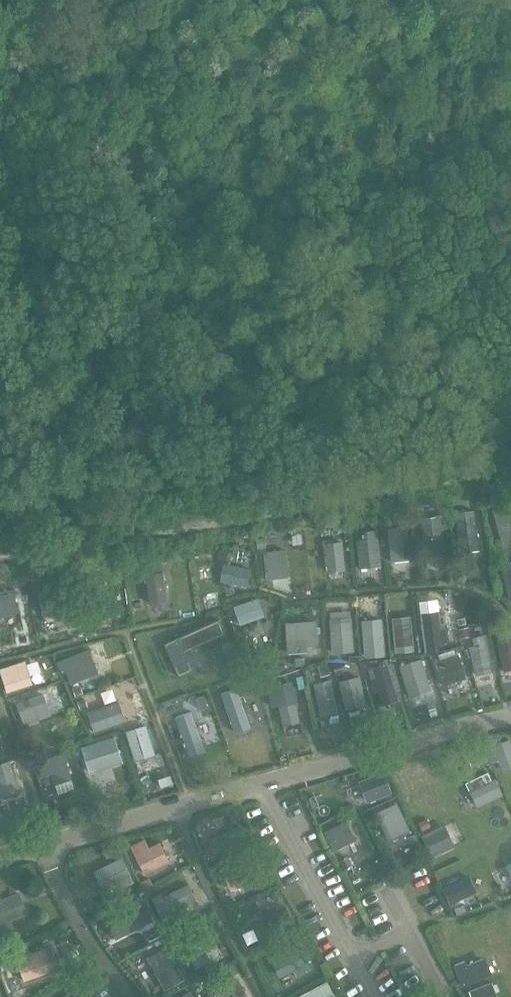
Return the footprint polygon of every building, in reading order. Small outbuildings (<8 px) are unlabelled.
[(493,510),(502,540),(510,538),(510,509),(510,505),(493,510)] [(473,510),(456,513),(461,552),(479,549),(473,510)] [(445,516),(423,519),(428,556),(445,554),(441,528),(447,527),(445,516)] [(407,527),(388,529),(392,561),(411,559),(407,527)] [(365,539),(358,540),(360,568),(380,566),(378,530),(364,531),(365,539)] [(265,539),(257,540),(258,549),(266,548),(265,539)] [(328,570),(344,569),(342,542),(326,544),(328,570)] [(227,550),(218,551),(220,560),(228,559),(227,550)] [(287,576),(284,550),(265,552),(267,578),(287,576)] [(251,569),(224,563),(220,580),(247,586),(251,569)] [(503,566),(509,598),(510,598),(510,564),(503,566)] [(163,572),(147,575),(151,602),(167,600),(163,572)] [(70,589),(54,594),(56,602),(43,606),(48,622),(61,618),(77,614),(70,589)] [(17,612),(14,590),(0,592),(0,615),(17,612)] [(234,607),(241,624),(264,615),(258,598),(234,607)] [(437,650),(436,645),(444,644),(439,612),(422,615),(427,651),(437,650)] [(393,618),(396,652),(413,650),(410,616),(393,618)] [(331,620),(333,652),(353,650),(351,618),(331,620)] [(363,621),(366,655),(384,654),(381,619),(363,621)] [(315,622),(287,625),(289,654),(307,653),(307,645),(317,644),(315,622)] [(195,624),(163,632),(169,651),(200,643),(195,624)] [(468,627),(459,629),(461,638),(470,636),(468,627)] [(474,645),(470,646),(477,674),(493,670),(485,635),(473,638),(474,645)] [(510,669),(510,636),(497,639),(504,670),(510,669)] [(65,679),(69,678),(71,685),(99,674),(89,650),(58,662),(61,669),(65,679)] [(458,654),(437,661),(444,683),(465,677),(458,654)] [(305,657),(295,657),(295,667),(305,666),(305,657)] [(421,660),(402,665),(411,695),(430,689),(421,660)] [(327,663),(317,666),(320,676),(330,673),(327,663)] [(341,664),(333,666),(336,675),(343,673),(341,664)] [(0,669),(8,690),(31,682),(25,667),(15,671),(13,665),(0,669)] [(381,665),(368,669),(375,691),(378,689),(383,704),(398,699),(388,666),(382,668),(381,665)] [(303,676),(296,677),(298,689),(305,688),(303,676)] [(359,677),(339,682),(346,709),(365,704),(359,677)] [(331,680),(315,684),(321,714),(337,711),(331,680)] [(236,684),(220,690),(232,723),(248,717),(236,684)] [(80,687),(73,689),(76,697),(82,694),(80,687)] [(17,704),(24,723),(50,713),(42,694),(17,704)] [(204,695),(196,698),(200,709),(207,707),(204,695)] [(295,696),(278,699),(283,724),(300,721),(295,696)] [(84,699),(77,702),(80,709),(87,707),(84,699)] [(119,702),(88,713),(95,731),(125,721),(119,702)] [(200,736),(190,711),(170,718),(173,726),(177,725),(183,742),(200,736)] [(39,731),(46,747),(64,740),(58,724),(39,731)] [(146,726),(126,733),(135,759),(154,753),(146,726)] [(119,735),(101,741),(108,766),(126,760),(119,735)] [(510,766),(510,744),(509,739),(486,747),(491,762),(498,760),(503,769),(510,766)] [(93,743),(78,747),(86,773),(101,769),(93,743)] [(70,778),(63,754),(39,762),(43,775),(52,773),(55,783),(70,778)] [(10,761),(0,764),(0,790),(2,798),(20,792),(10,761)] [(390,792),(383,773),(361,782),(369,800),(390,792)] [(170,776),(159,780),(161,788),(173,784),(170,776)] [(478,805),(501,794),(494,779),(471,790),(478,805)] [(397,803),(378,812),(391,838),(409,830),(397,803)] [(356,840),(347,820),(326,832),(335,850),(356,840)] [(246,844),(238,826),(207,839),(215,854),(221,850),(224,855),(246,844)] [(453,844),(444,827),(424,837),(433,854),(453,844)] [(415,834),(406,838),(409,845),(418,841),(415,834)] [(160,843),(149,848),(145,839),(130,846),(144,873),(168,861),(160,843)] [(115,844),(102,850),(107,858),(119,852),(115,844)] [(224,874),(231,889),(254,879),(257,884),(264,881),(252,855),(237,861),(240,867),(224,874)] [(348,856),(339,861),(343,868),(352,864),(348,856)] [(132,882),(122,858),(96,871),(105,891),(119,884),(121,887),(132,882)] [(476,891),(469,877),(445,888),(451,903),(476,891)] [(148,879),(141,882),(144,889),(151,886),(148,879)] [(152,898),(160,916),(196,900),(188,885),(163,896),(162,894),(152,898)] [(279,890),(271,893),(275,902),(282,898),(279,890)] [(26,913),(18,894),(0,900),(0,932),(13,927),(10,919),(26,913)] [(150,919),(142,902),(111,918),(119,935),(150,919)] [(463,904),(454,908),(457,914),(466,910),(463,904)] [(264,916),(256,920),(264,938),(294,925),(285,907),(277,911),(274,905),(262,911),(264,916)] [(441,930),(433,933),(437,942),(445,939),(441,930)] [(193,931),(180,938),(196,967),(208,960),(203,951),(212,946),(207,936),(199,940),(193,931)] [(298,950),(302,949),(298,941),(284,948),(287,955),(274,961),(282,976),(294,969),(298,976),(312,969),(308,961),(304,962),(298,950)] [(166,947),(148,957),(165,989),(183,979),(166,947)] [(47,955),(45,949),(17,959),(23,979),(58,967),(53,954),(47,955)] [(489,975),(482,959),(466,964),(464,961),(455,965),(463,985),(489,975)] [(235,996),(249,996),(239,979),(228,986),(235,996)] [(303,996),(334,996),(326,983),(302,996),(303,996)] [(492,984),(470,991),(472,996),(497,996),(492,984)]
